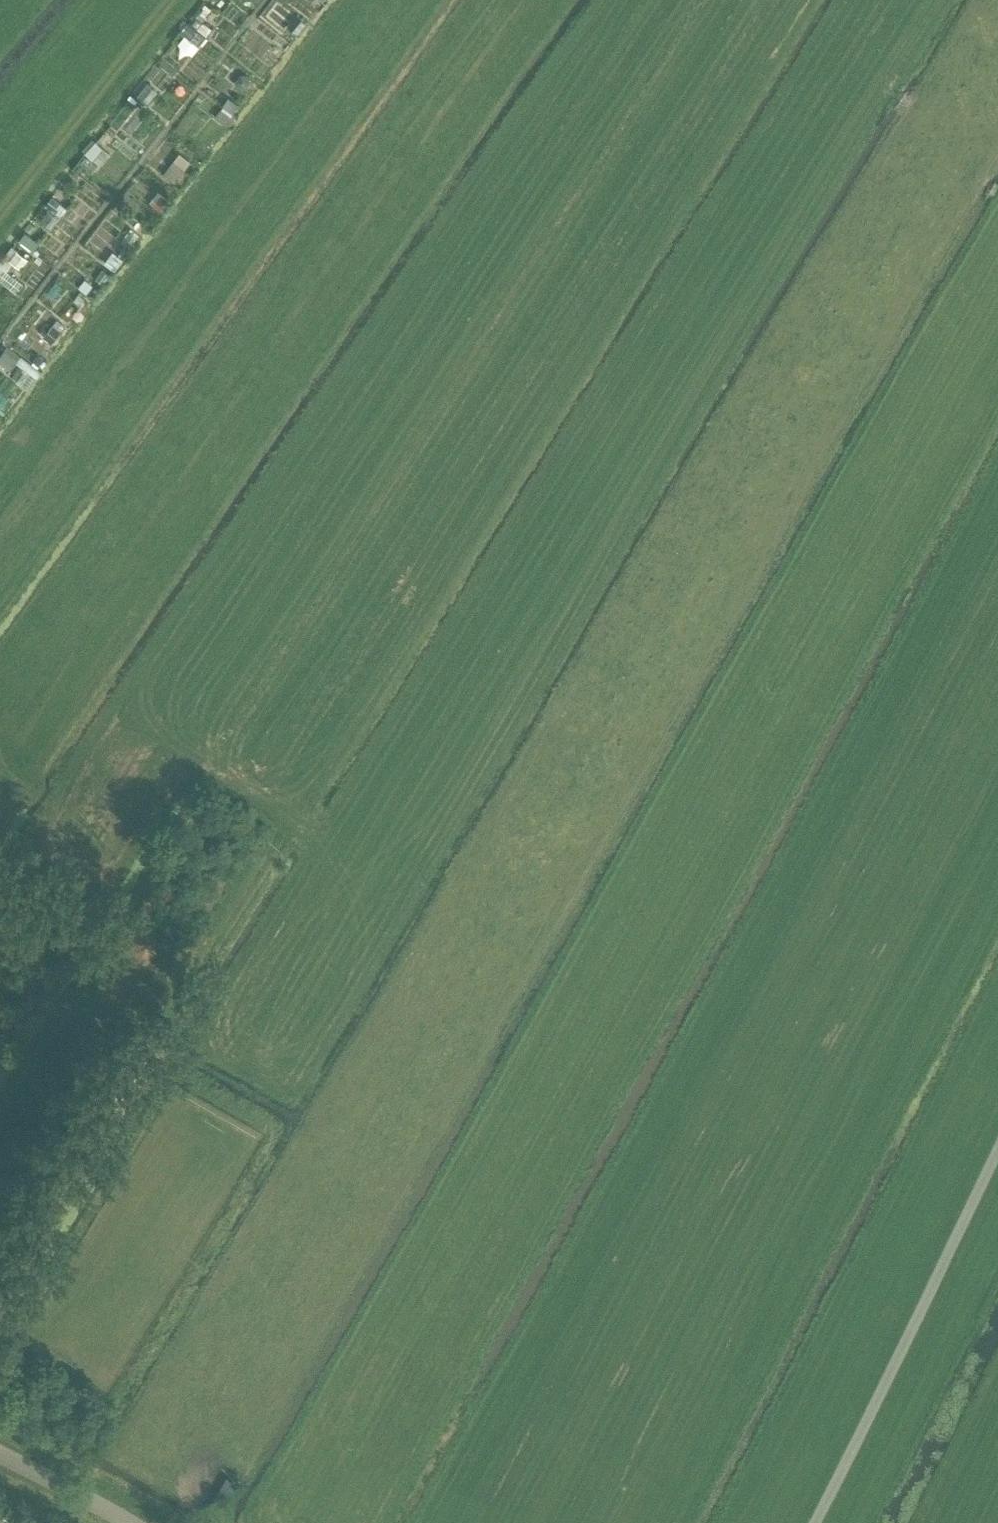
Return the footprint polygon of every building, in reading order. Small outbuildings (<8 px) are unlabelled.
[(197,16),(191,23),(207,36),(213,29),(197,16)] [(189,23),(181,33),(198,47),(206,37),(189,23)] [(229,97),(222,105),(233,113),(239,104),(229,97)] [(221,109),(215,116),(225,124),(231,116),(221,109)] [(95,141),(85,153),(92,158),(102,146),(95,141)] [(179,152),(164,173),(174,181),(190,161),(179,152)] [(26,231),(19,240),(33,251),(40,242),(26,231)] [(16,251),(8,262),(11,264),(18,270),(26,260),(19,254),(16,251)] [(113,251),(104,263),(115,270),(123,259),(113,251)] [(53,324),(43,337),(51,343),(61,331),(53,324)] [(0,355),(0,362),(10,370),(21,356),(8,345),(0,355)]
